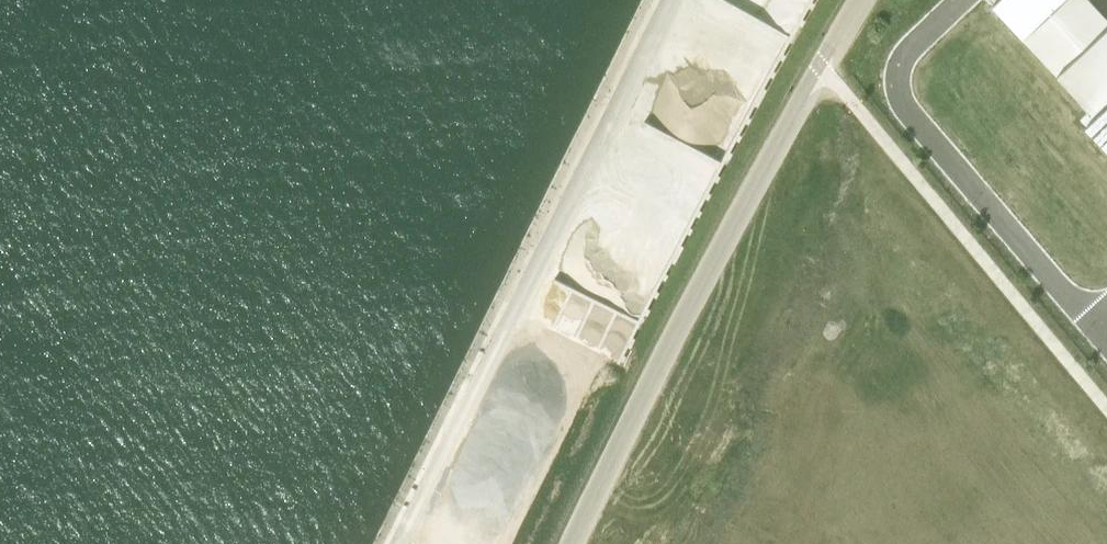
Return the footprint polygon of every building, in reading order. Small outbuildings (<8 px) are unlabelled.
[(1021,39),(1089,110),(1106,92),(1106,18),(1090,0),(1062,0),(1021,39)]
